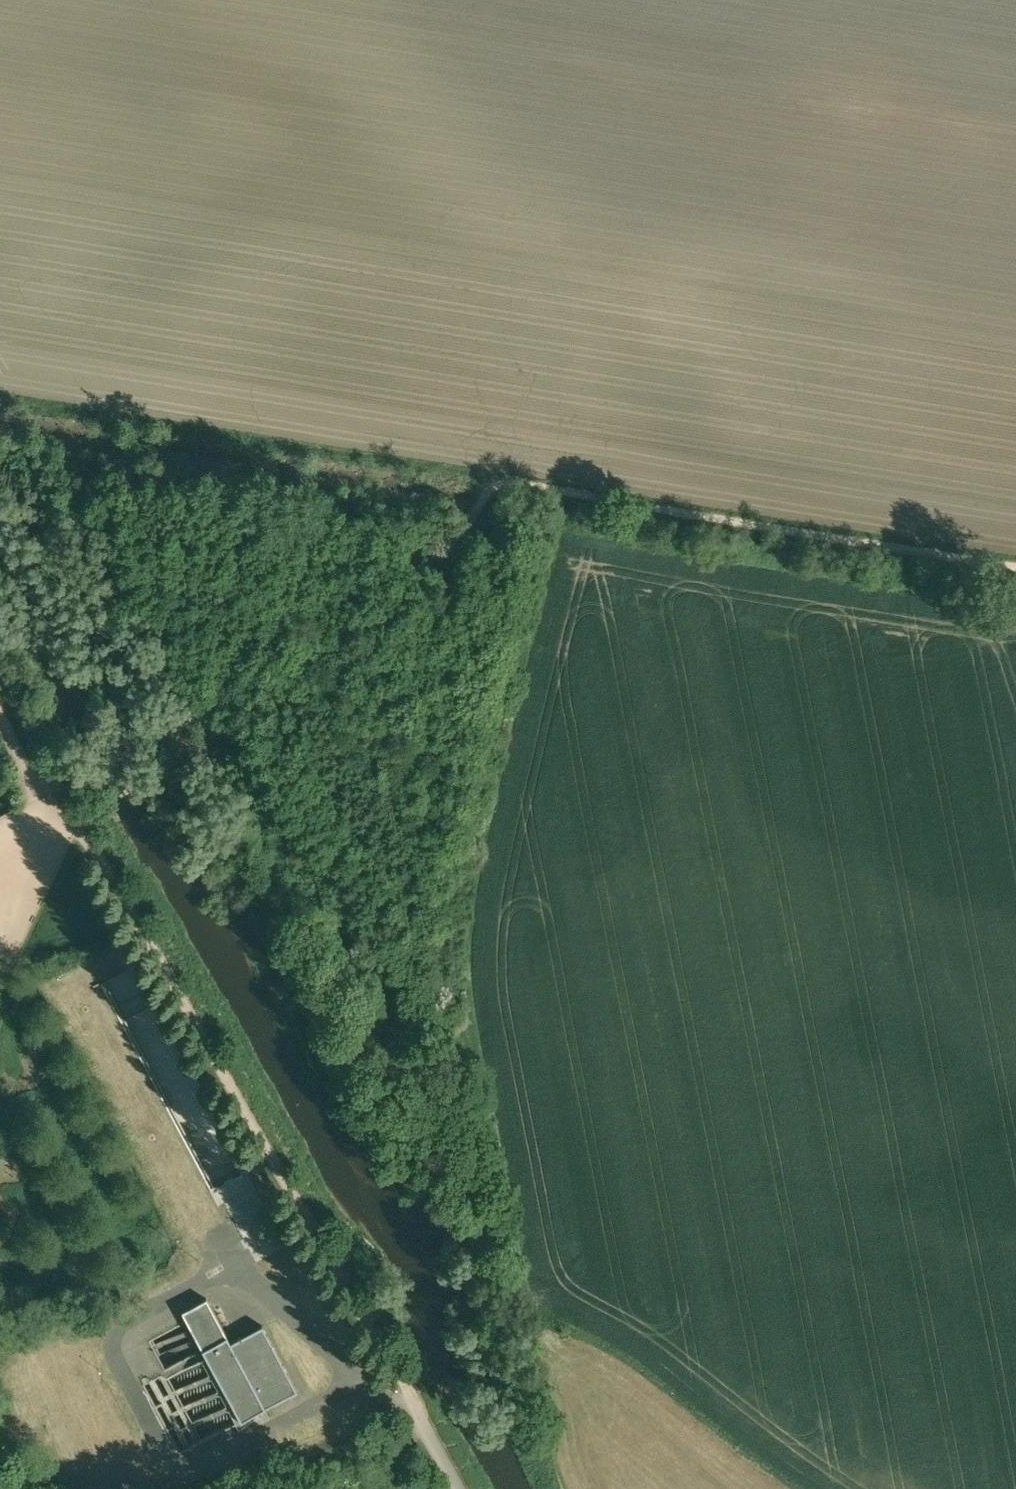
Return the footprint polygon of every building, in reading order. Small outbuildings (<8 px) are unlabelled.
[(210,1300),(188,1312),(193,1322),(248,1424),(271,1412),(235,1346),(210,1300)] [(248,1424),(193,1322),(186,1326),(200,1352),(204,1360),(238,1422),(241,1428),(248,1424)] [(200,1352),(186,1326),(183,1328),(182,1325),(151,1342),(167,1370),(200,1352)] [(267,1329),(235,1346),(271,1412),(303,1395),(267,1329)] [(238,1422),(204,1360),(167,1379),(165,1375),(145,1386),(181,1453),(238,1422)]
